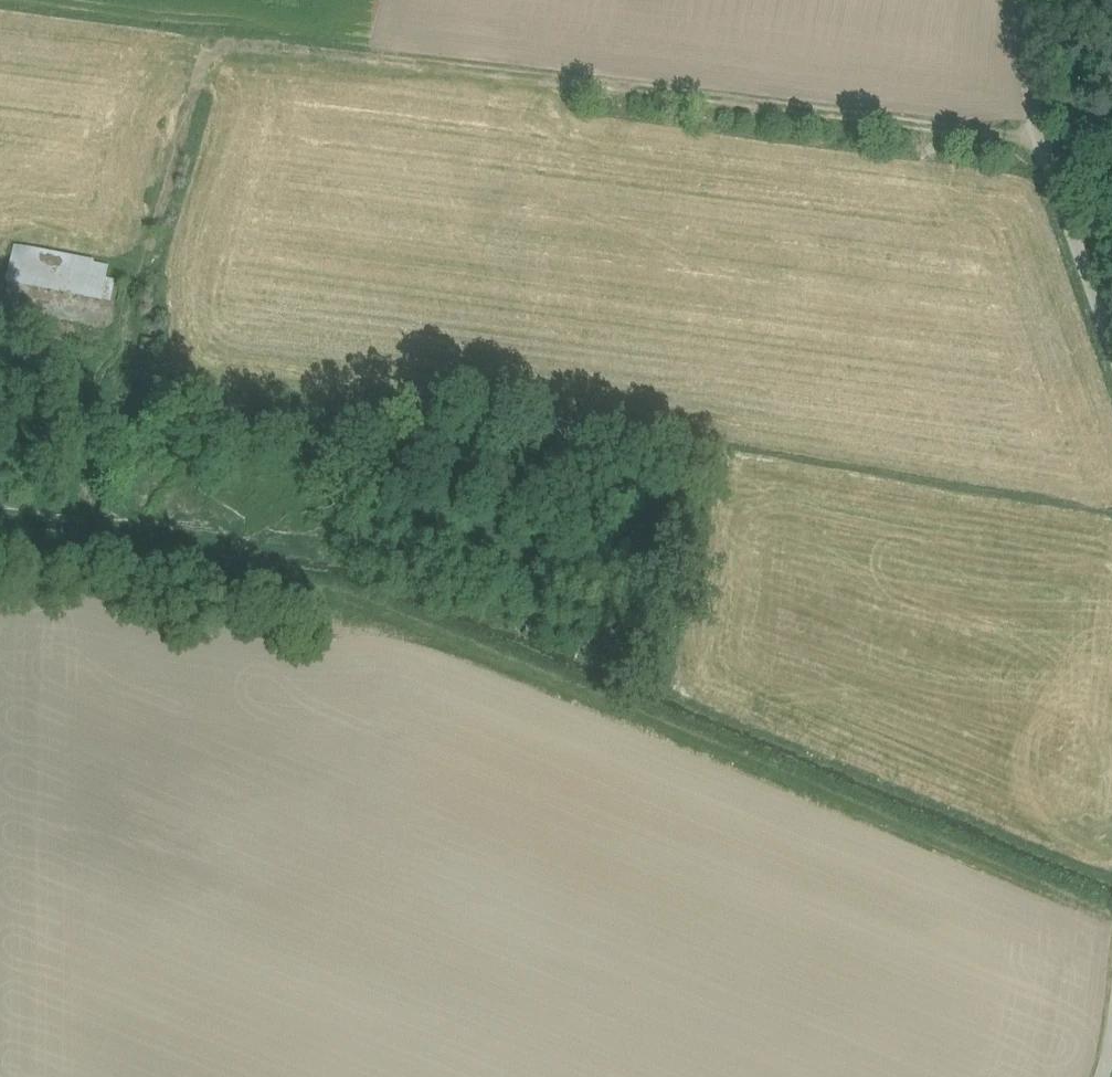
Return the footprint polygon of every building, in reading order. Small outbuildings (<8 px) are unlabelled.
[(9,282),(111,300),(114,280),(106,278),(109,262),(15,245),(9,282)]
